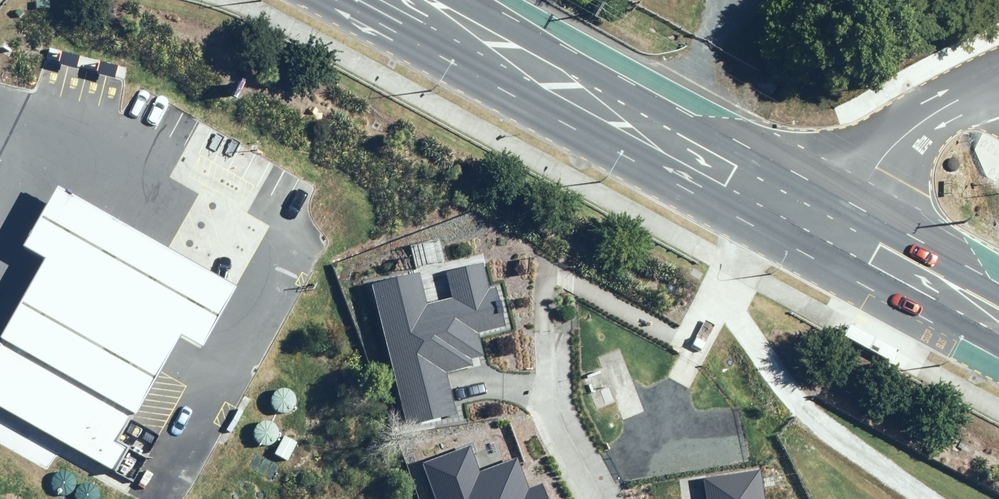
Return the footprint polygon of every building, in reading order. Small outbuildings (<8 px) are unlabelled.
[(242,286),(64,186),(29,248),(46,258),(0,340),(139,416),(183,336),(206,349),(242,286)] [(0,340),(0,341),(0,422),(124,490),(142,458),(122,447),(139,416),(0,340)] [(272,399),(272,403),(274,407),(276,409),(280,411),(284,412),(288,411),(291,409),(294,406),(295,403),(295,399),(294,395),(292,392),(289,389),(285,388),(282,389),(278,390),(275,392),(273,395),(272,399)] [(255,434),(256,438),(257,442),(260,445),(263,447),(267,447),(271,447),(275,445),(277,442),(279,438),(279,434),(278,431),(276,427),(272,425),(269,424),(265,424),(262,425),(259,428),(256,431),(255,434)] [(52,483),(53,487),(54,491),(57,494),(60,496),(64,496),(68,495),(72,493),(74,491),(76,487),(76,483),(75,479),(73,476),(69,474),(66,473),(62,473),(58,474),(55,476),(53,479),(52,483)] [(77,498),(100,498),(100,496),(99,492),(97,489),(94,486),(90,485),(86,485),(83,487),(80,489),(78,492),(77,496),(77,498)]
